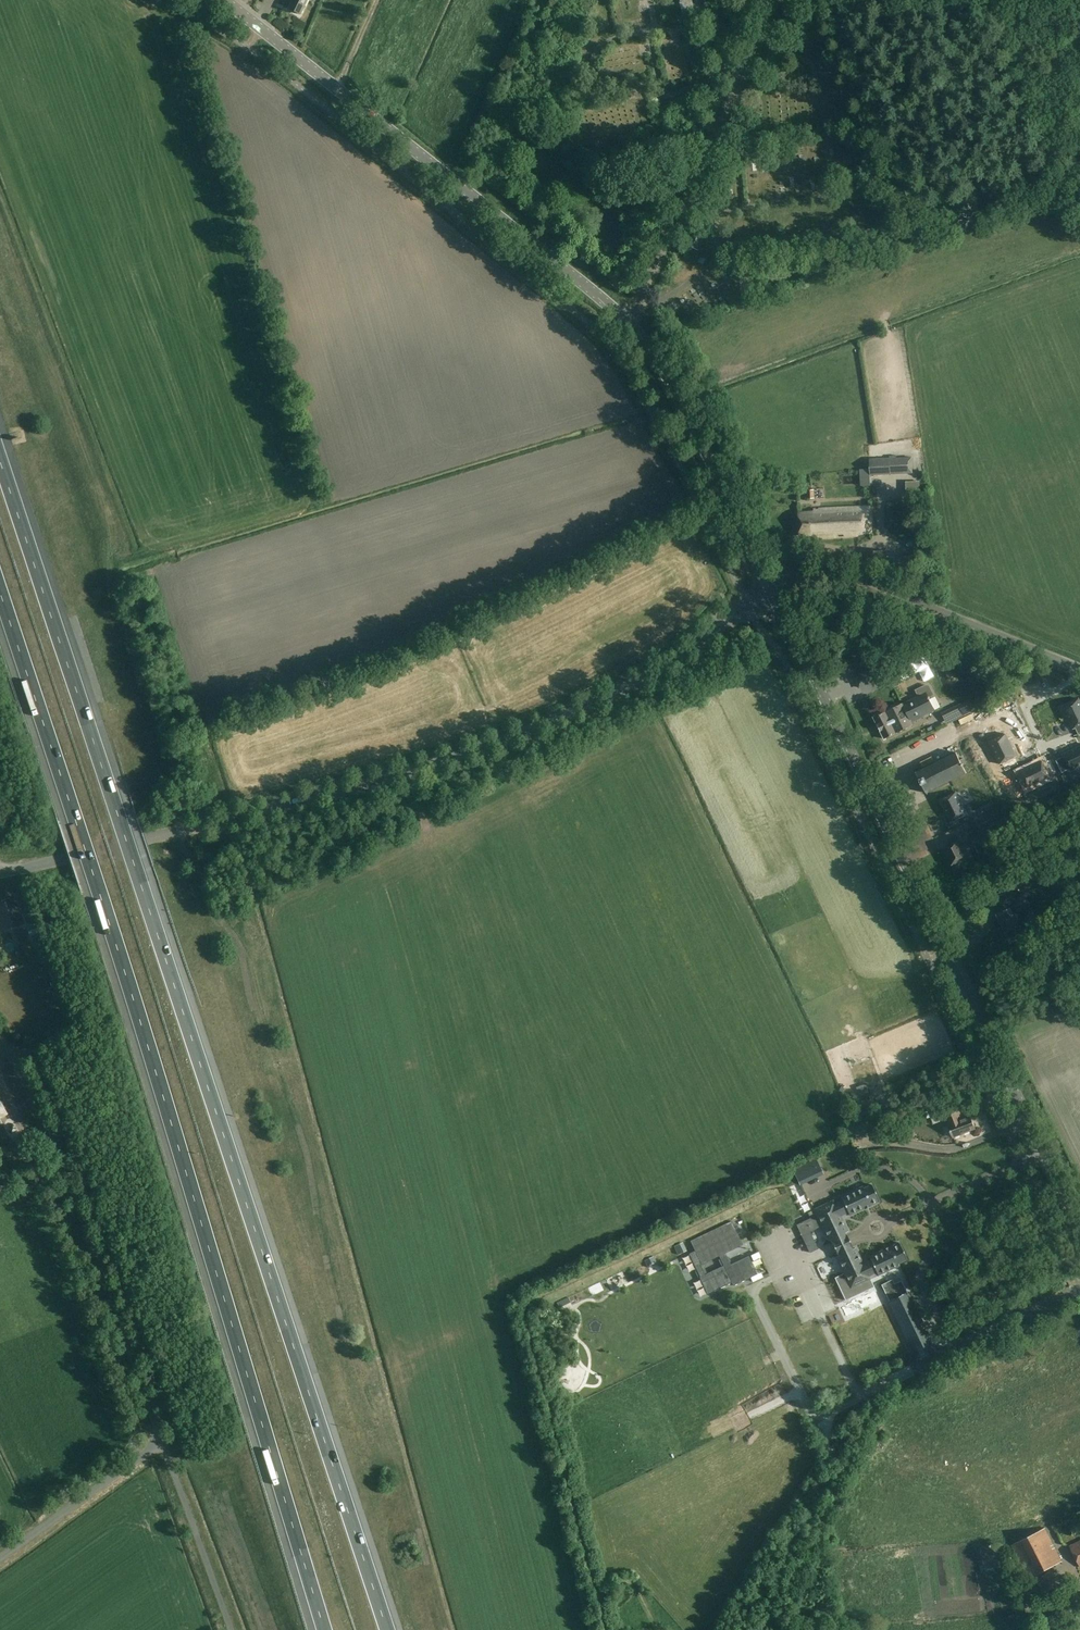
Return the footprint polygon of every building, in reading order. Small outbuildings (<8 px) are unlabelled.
[(288,9),(300,14),(307,0),(292,0),(288,9)] [(692,0),(679,0),(680,2),(682,12),(692,9),(691,6),(693,6),(692,0)] [(686,244),(697,250),(704,236),(692,230),(686,244)] [(870,459),(871,475),(913,473),(912,457),(870,459)] [(798,509),(798,532),(811,532),(811,535),(834,535),(834,532),(843,532),(843,535),(856,535),(856,533),(870,533),(870,507),(813,506),(813,509),(798,509)] [(865,564),(886,563),(885,550),(864,552),(865,564)] [(853,597),(848,613),(855,616),(861,600),(853,597)] [(918,695),(915,697),(902,703),(875,717),(885,739),(914,725),(913,724),(926,718),(925,716),(936,711),(929,697),(934,695),(929,686),(926,684),(915,690),(918,695)] [(946,719),(948,724),(975,711),(970,699),(949,710),(952,716),(946,719)] [(1079,699),(1063,707),(1073,729),(1075,728),(1079,735),(1079,701),(1079,700),(1079,699)] [(990,742),(1001,764),(1002,763),(1006,771),(1019,764),(1015,757),(1017,756),(1006,734),(990,742)] [(1070,771),(1079,767),(1079,746),(1062,755),(1063,757),(1056,760),(1062,773),(1069,769),(1070,771)] [(926,793),(930,791),(949,782),(967,773),(956,752),(915,772),(926,793)] [(1043,761),(1042,760),(1020,770),(1028,787),(1050,776),(1049,774),(1057,771),(1051,758),(1043,761)] [(956,792),(940,800),(951,822),(967,814),(956,792)] [(984,827),(975,831),(979,841),(989,837),(984,827)] [(952,843),(944,847),(952,864),(970,856),(960,835),(951,840),(952,843)] [(1029,865),(1047,856),(1041,845),(1024,853),(1029,865)] [(1007,910),(997,915),(998,916),(997,917),(999,922),(1001,922),(1006,932),(1009,931),(1013,939),(1020,935),(1021,937),(1032,931),(1025,917),(1027,916),(1023,907),(1025,906),(1021,898),(1022,898),(1017,888),(1001,896),(1007,910)] [(48,951),(44,939),(33,942),(37,954),(48,951)] [(57,977),(51,979),(54,988),(60,986),(57,977)] [(886,1120),(895,1117),(890,1100),(878,1104),(882,1118),(885,1117),(886,1120)] [(963,1118),(957,1103),(940,1110),(944,1120),(947,1119),(949,1123),(948,1124),(953,1138),(972,1130),(966,1117),(963,1118)] [(921,1113),(924,1120),(931,1117),(933,1123),(940,1120),(935,1106),(927,1109),(928,1111),(921,1113)] [(815,1176),(811,1169),(819,1165),(816,1159),(793,1169),(799,1184),(815,1176)] [(832,1244),(847,1237),(845,1232),(848,1231),(840,1216),(848,1212),(849,1215),(864,1208),(864,1209),(870,1206),(870,1205),(879,1201),(871,1184),(863,1188),(862,1187),(841,1197),(842,1199),(834,1203),(833,1200),(813,1210),(828,1240),(830,1239),(832,1244)] [(731,1221),(690,1241),(701,1264),(743,1245),(731,1221)] [(851,1245),(836,1252),(838,1256),(836,1257),(850,1288),(870,1279),(869,1276),(876,1272),(878,1275),(898,1265),(898,1263),(907,1259),(899,1243),(889,1247),(889,1246),(883,1249),(883,1250),(869,1257),(870,1259),(863,1263),(856,1248),(853,1249),(851,1245)] [(679,1247),(684,1257),(690,1255),(685,1244),(679,1247)] [(657,1263),(653,1256),(645,1260),(648,1267),(657,1263)] [(931,1342),(932,1341),(928,1332),(923,1335),(919,1326),(924,1324),(918,1313),(917,1313),(907,1292),(889,1301),(899,1322),(898,1323),(912,1351),(916,1360),(935,1350),(931,1342)] [(1063,1561),(1045,1527),(1012,1544),(1028,1579),(1063,1561)] [(1070,1546),(1079,1566),(1079,1540),(1070,1546)]
